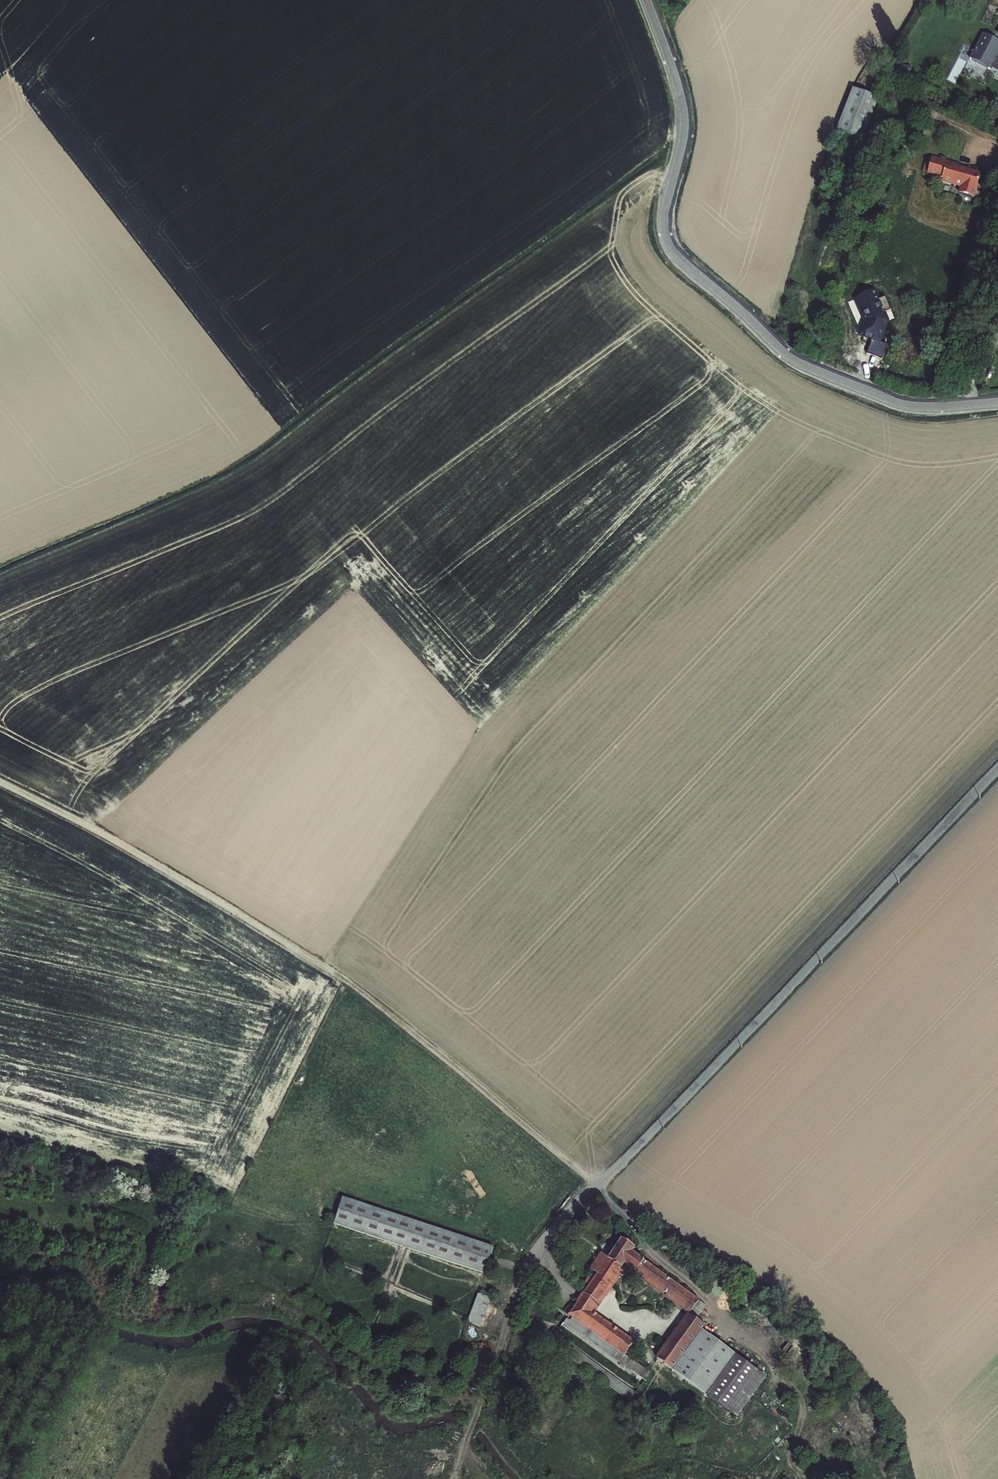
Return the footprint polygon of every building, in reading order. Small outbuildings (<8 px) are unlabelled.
[(985,23),(974,47),(994,56),(997,49),(997,29),(985,23)] [(833,131),(860,138),(871,95),(845,88),(833,131)] [(932,157),(928,173),(943,177),(942,182),(964,187),(962,194),(975,197),(981,173),(960,168),(960,165),(932,157)] [(333,1223),(484,1273),(493,1246),(343,1196),(333,1223)] [(622,1262),(687,1311),(695,1300),(630,1250),(634,1246),(622,1237),(608,1256),(600,1250),(588,1267),(596,1273),(569,1314),(622,1352),(631,1340),(591,1310),(622,1262)] [(492,1298),(478,1293),(469,1323),(482,1327),(492,1298)] [(652,1358),(653,1359),(668,1370),(698,1329),(700,1325),(684,1313),(652,1358)] [(762,1376),(698,1329),(668,1370),(732,1417),(762,1376)] [(636,1392),(555,1334),(548,1345),(628,1402),(636,1392)]
